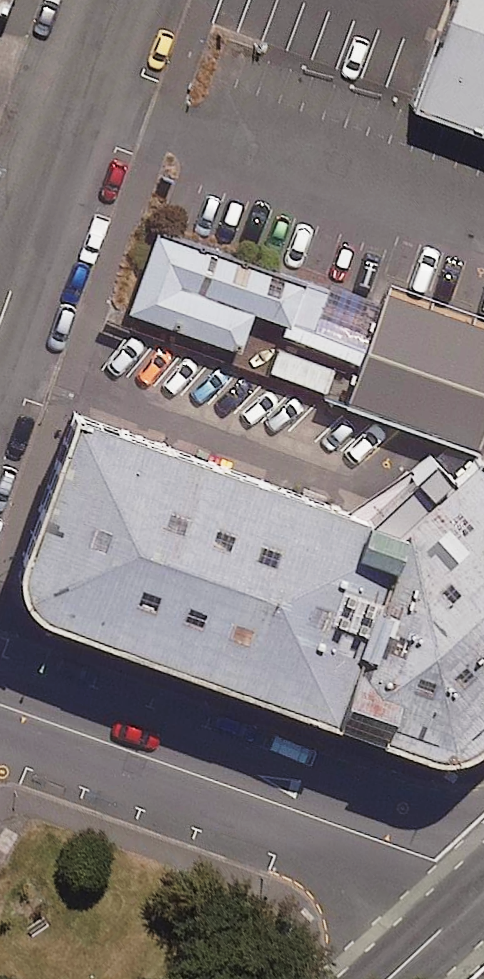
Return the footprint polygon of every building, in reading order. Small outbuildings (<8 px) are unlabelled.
[(5,11),(9,0),(0,0),(0,9),(5,11)] [(415,107),(483,132),(483,0),(454,0),(415,107)] [(333,290),(159,232),(131,313),(243,351),(256,312),(319,333),(333,290)] [(392,284),(350,408),(479,454),(483,442),(483,314),(392,284)] [(337,370),(278,352),(271,375),(330,394),(337,370)] [(81,421),(28,562),(22,582),(28,604),(38,619),(57,629),(432,762),(449,766),(463,765),(478,760),(483,757),(483,459),(479,454),(399,529),(81,421)]
